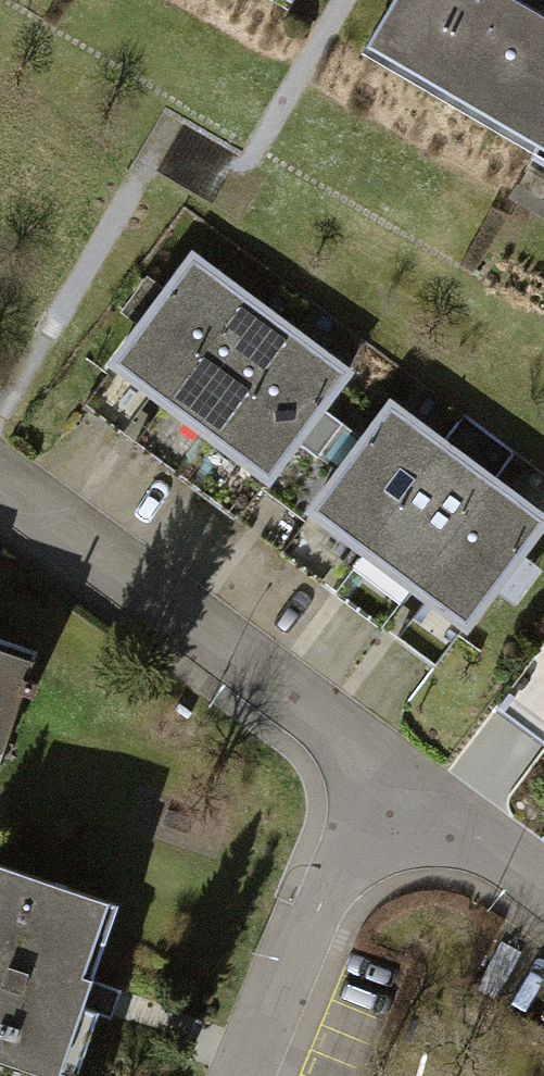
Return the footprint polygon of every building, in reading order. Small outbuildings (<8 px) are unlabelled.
[(308,13),(316,0),(286,0),(308,13)] [(513,0),(434,0),(398,62),(543,146),(543,18),(513,0)] [(245,295),(193,257),(85,405),(136,442),(245,295)] [(296,332),(245,295),(136,442),(188,480),(296,332)] [(348,370),(296,332),(188,480),(239,518),(261,489),(348,370)] [(392,402),(348,370),(261,489),(305,521),(392,402)] [(444,441),(392,402),(305,521),(282,552),(334,591),(444,441)] [(495,478),(444,441),(334,591),(385,628),(495,478)] [(495,478),(385,628),(436,665),(543,518),(543,514),(495,478)] [(23,693),(32,697),(37,682),(28,678),(38,651),(0,638),(0,760),(23,693)] [(117,903),(0,862),(0,1060),(46,1075),(76,1075),(108,983),(91,977),(117,903)] [(0,1061),(0,1075),(44,1075),(0,1061)]
